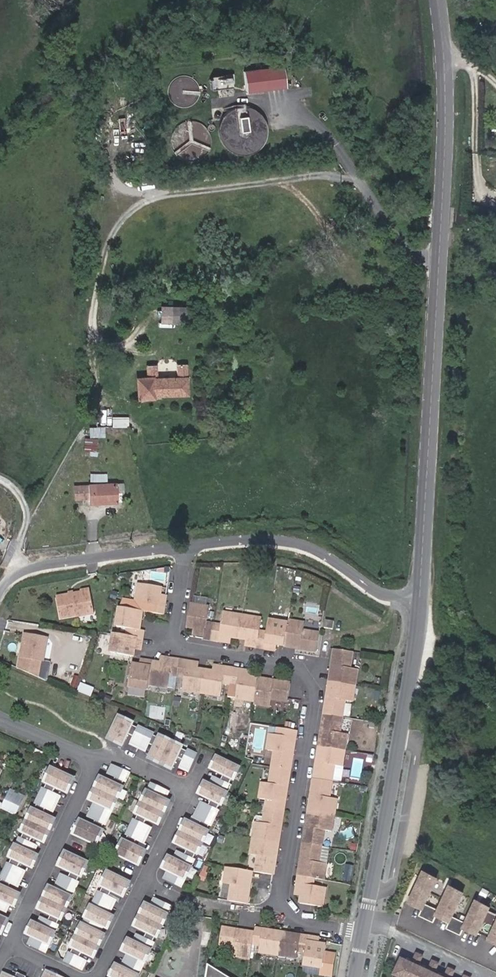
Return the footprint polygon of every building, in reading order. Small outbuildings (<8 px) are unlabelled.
[(283,66),(243,71),(246,93),(286,88),(283,66)] [(215,86),(234,83),(232,72),(213,75),(215,86)] [(266,132),(250,126),(255,114),(232,105),(218,140),(256,156),(266,132)] [(162,303),(162,322),(185,322),(185,304),(162,303)] [(143,377),(132,378),(133,401),(187,397),(185,365),(173,365),(174,377),(156,377),(154,365),(143,365),(143,377)] [(104,437),(103,427),(89,428),(89,437),(104,437)] [(108,481),(108,473),(91,472),(91,480),(108,481)] [(117,503),(117,493),(122,492),(122,484),(74,486),(75,500),(89,499),(89,504),(117,503)] [(161,587),(138,584),(135,603),(122,601),(120,608),(143,611),(163,615),(164,607),(158,606),(160,595),(161,587)] [(94,613),(90,591),(56,598),(60,618),(76,615),(76,617),(94,613)] [(207,623),(209,607),(190,604),(186,627),(194,628),(205,630),(204,636),(204,639),(212,640),(214,625),(207,623)] [(140,630),(143,611),(120,608),(117,627),(128,629),(127,636),(142,638),(143,631),(140,630)] [(239,639),(242,616),(223,613),(221,626),(214,625),(212,640),(219,641),(220,636),(231,638),(239,639)] [(267,633),(259,632),(261,619),(242,616),(239,639),(246,640),(257,642),(256,647),(264,649),(267,633)] [(284,646),(288,623),(269,620),(267,633),(264,649),(272,650),(273,645),(276,645),(284,646)] [(333,629),(334,622),(326,620),(324,628),(333,629)] [(316,651),(319,634),(303,631),(304,624),(288,621),(288,623),(284,646),(292,648),(292,645),(295,646),(295,648),(316,651)] [(134,650),(135,646),(141,647),(142,638),(127,636),(113,634),(110,653),(133,657),(134,650)] [(43,661),(47,639),(25,635),(23,643),(26,643),(21,670),(39,678),(42,661),(43,661)] [(354,686),(357,670),(350,669),(352,652),(335,649),(331,671),(334,672),(333,675),(331,674),(329,682),(354,686)] [(168,688),(170,675),(176,676),(177,676),(180,660),(172,659),(171,665),(160,663),(152,662),(149,685),(168,688)] [(149,685),(152,662),(144,660),(143,666),(140,666),(132,664),(128,687),(148,690),(149,685)] [(201,693),(205,670),(197,669),(186,667),(187,661),(180,660),(177,676),(184,677),(182,690),(201,693)] [(45,680),(48,662),(43,661),(42,661),(39,678),(45,680)] [(221,696),(223,683),(230,685),(232,669),(225,668),(224,673),(213,671),(205,670),(201,693),(221,696)] [(254,701),(258,679),(250,677),(239,676),(240,670),(232,669),(230,685),(237,686),(235,698),(254,701)] [(76,689),(80,678),(74,675),(70,687),(76,689)] [(175,689),(176,676),(170,675),(168,688),(175,689)] [(287,702),(291,684),(269,680),(268,683),(266,683),(266,680),(258,679),(254,701),(254,703),(270,706),(272,699),(287,702)] [(342,717),(344,701),(352,702),(354,686),(329,682),(328,690),(331,690),(330,693),(328,693),(324,714),(342,717)] [(274,701),(273,709),(283,710),(284,701),(274,701)] [(344,751),(347,734),(339,733),(342,717),(324,714),(321,736),(323,736),(323,740),(320,739),(319,747),(344,751)] [(145,731),(138,728),(138,729),(131,726),(132,725),(118,719),(108,739),(122,746),(127,735),(134,738),(131,744),(138,747),(145,731)] [(293,750),(296,731),(278,728),(277,736),(270,734),(267,750),(275,752),(272,768),(290,771),(292,753),(290,753),(290,750),(293,750)] [(160,764),(170,743),(159,738),(158,739),(151,736),(152,735),(145,731),(138,747),(145,750),(148,744),(154,747),(149,759),(160,764)] [(195,755),(188,752),(188,753),(181,749),(181,748),(170,743),(160,764),(172,769),(176,759),(183,762),(181,767),(188,770),(195,755)] [(331,782),(334,765),(342,767),(344,751),(319,747),(318,755),(320,755),(320,758),(317,758),(314,779),(331,782)] [(362,777),(364,754),(348,752),(346,775),(362,777)] [(232,779),(238,768),(217,758),(212,770),(223,775),(219,782),(213,779),(210,786),(226,793),(229,786),(228,786),(231,779),(232,779)] [(117,799),(122,788),(121,788),(124,781),(126,781),(129,775),(113,767),(110,774),(116,777),(113,784),(102,778),(96,789),(117,799)] [(67,792),(74,778),(53,768),(47,782),(48,783),(44,789),(43,789),(40,796),(56,803),(59,796),(53,793),(56,787),(67,792)] [(283,793),(284,790),(286,791),(290,771),(272,768),(269,784),(262,783),(260,799),(267,800),(266,807),(283,810),(286,794),(283,793)] [(334,816),(336,799),(329,798),(331,782),(314,779),(310,801),(313,801),(312,804),(310,804),(308,811),(334,816)] [(220,805),(226,793),(210,786),(205,783),(200,795),(211,800),(207,807),(201,804),(198,811),(214,818),(217,812),(216,811),(219,804),(220,805)] [(162,814),(168,802),(163,800),(166,793),(151,785),(142,803),(162,814)] [(109,817),(117,799),(96,789),(91,801),(96,803),(93,810),(109,817)] [(16,816),(23,800),(9,793),(1,809),(16,816)] [(55,819),(43,814),(46,807),(53,810),(56,803),(40,796),(37,803),(38,803),(35,810),(34,809),(28,820),(49,830),(55,819)] [(60,815),(70,799),(65,796),(55,812),(60,815)] [(157,825),(162,814),(142,803),(136,815),(137,815),(134,822),(133,821),(130,828),(145,836),(149,829),(142,826),(146,819),(157,825)] [(277,834),(277,831),(280,832),(283,810),(266,807),(263,824),(256,822),(253,838),(278,842),(280,835),(277,834)] [(95,845),(102,831),(101,831),(104,824),(105,824),(109,817),(93,810),(90,817),(96,820),(93,827),(81,821),(75,835),(95,845)] [(202,843),(207,832),(206,831),(209,824),(210,825),(214,818),(198,811),(195,817),(201,820),(198,827),(186,822),(181,833),(202,843)] [(321,847),(323,830),(331,831),(334,816),(308,811),(307,819),(310,820),(309,823),(307,823),(303,844),(321,847)] [(49,830),(28,820),(23,832),(24,832),(21,839),(20,839),(17,845),(33,853),(36,846),(30,843),(33,836),(44,842),(49,830)] [(144,852),(133,846),(136,840),(142,842),(145,836),(130,828),(127,835),(128,835),(124,842),(123,842),(117,855),(137,865),(144,852)] [(196,854),(202,843),(181,833),(176,844),(187,849),(183,856),(177,853),(174,860),(190,868),(193,861),(192,860),(195,853),(196,854)] [(277,850),(278,842),(253,838),(251,855),(258,856),(255,872),(273,875),(276,853),(274,853),(274,850),(277,850)] [(323,880),(326,864),(318,863),(321,847),(303,844),(300,865),(302,866),(302,869),(299,868),(298,876),(314,879),(323,880)] [(32,867),(38,855),(33,853),(17,845),(11,857),(12,857),(9,864),(8,864),(5,870),(21,878),(24,871),(18,868),(21,861),(32,867)] [(81,877),(87,863),(66,853),(60,867),(71,872),(68,879),(62,876),(58,883),(74,890),(77,883),(76,883),(79,876),(81,877)] [(181,886),(190,868),(174,860),(169,858),(163,869),(168,872),(165,879),(181,886)] [(251,879),(252,871),(227,868),(224,883),(232,884),(229,901),(247,904),(250,882),(248,882),(248,879),(251,879)] [(19,894),(8,888),(11,882),(17,885),(21,878),(5,870),(2,877),(3,878),(0,884),(0,899),(9,903),(14,905),(19,894)] [(28,871),(21,889),(26,891),(33,873),(28,871)] [(424,872),(409,903),(423,909),(419,916),(434,923),(437,916),(450,922),(447,929),(461,936),(465,929),(477,935),(490,908),(476,900),(466,923),(452,917),(463,893),(450,886),(439,911),(425,904),(437,879),(424,872)] [(122,897),(129,883),(108,873),(101,887),(102,887),(99,894),(98,894),(95,900),(110,908),(114,901),(108,898),(111,891),(122,897)] [(323,907),(326,888),(313,886),(314,879),(298,876),(297,884),(303,885),(301,896),(300,904),(315,906),(323,907)] [(65,908),(74,890),(58,883),(55,890),(50,887),(45,898),(65,908)] [(60,919),(65,908),(45,898),(39,910),(51,915),(47,922),(41,919),(38,925),(54,933),(57,926),(56,926),(59,919),(60,919)] [(5,910),(9,903),(0,899),(0,907),(5,910)] [(107,929),(112,917),(107,915),(110,908),(95,900),(86,919),(102,926),(107,929)] [(161,926),(170,908),(155,900),(151,907),(146,905),(141,916),(161,926)] [(156,937),(161,926),(141,916),(135,927),(146,933),(143,939),(137,936),(134,943),(150,951),(153,944),(151,943),(155,937),(156,937)] [(98,933),(102,926),(86,919),(77,936),(98,947),(103,935),(98,933)] [(45,951),(54,933),(38,925),(33,923),(28,935),(33,937),(29,944),(45,951)] [(252,944),(254,933),(246,932),(246,934),(243,934),(243,931),(222,928),(219,946),(235,948),(234,956),(250,958),(252,944)] [(278,955),(281,932),(255,928),(254,933),(252,944),(260,945),(259,952),(278,955)] [(305,952),(308,937),(281,932),(278,955),(297,958),(298,951),(305,952)] [(93,958),(98,947),(77,936),(72,948),(73,948),(70,955),(68,954),(65,961),(81,969),(84,962),(78,959),(81,952),(93,958)] [(322,968),(326,945),(318,944),(315,943),(316,938),(308,937),(305,952),(303,965),(322,968)] [(140,969),(150,951),(134,943),(129,940),(123,952),(128,954),(125,961),(140,969)] [(393,974),(399,976),(443,976),(433,973),(437,964),(431,961),(427,970),(417,965),(421,956),(415,954),(411,963),(400,958),(393,974)] [(140,969),(125,961),(121,968),(116,966),(111,976),(136,976),(140,969)] [(207,964),(204,976),(227,976),(207,964)] [(453,971),(447,968),(443,976),(450,976),(453,971)]
